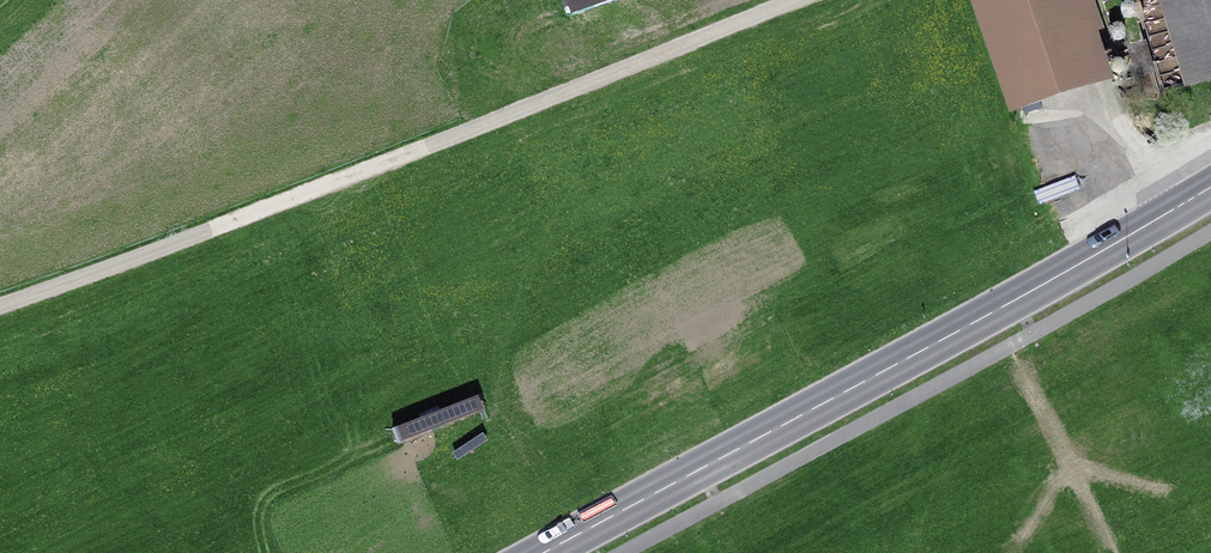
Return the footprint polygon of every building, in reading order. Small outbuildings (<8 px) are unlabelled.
[(1014,121),(1109,89),(1079,0),(972,0),(1014,121)] [(1165,96),(1210,80),(1210,0),(1131,0),(1165,96)]
